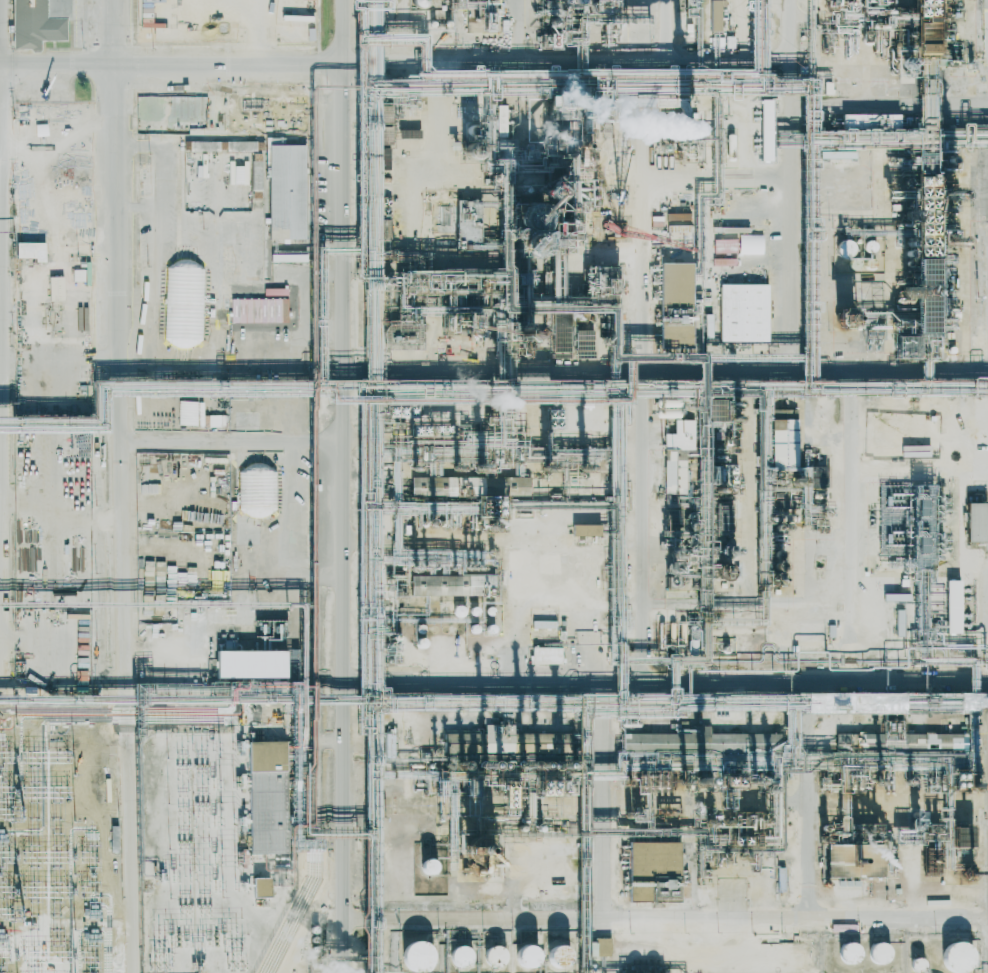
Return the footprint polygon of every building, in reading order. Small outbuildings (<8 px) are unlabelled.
[(39,50),(38,41),(65,41),(65,21),(70,20),(70,0),(11,0),(11,50),(39,50)] [(696,16),(695,0),(684,0),(684,16),(696,16)] [(718,31),(719,0),(712,0),(709,0),(709,31),(718,31)] [(759,162),(770,162),(771,100),(759,100),(759,162)] [(506,105),(496,105),(496,133),(506,133),(506,105)] [(840,130),(878,130),(878,115),(841,115),(840,130)] [(398,138),(419,139),(419,131),(398,130),(398,138)] [(191,151),(213,151),(213,141),(191,141),(191,151)] [(268,239),(303,239),(302,145),(268,145),(268,239)] [(249,164),(231,164),(231,175),(229,175),(229,184),(248,184),(249,164)] [(855,247),(841,238),(832,250),(847,260),(855,247)] [(713,253),(736,253),(737,240),(714,240),(713,253)] [(14,258),(34,259),(34,263),(44,263),(44,243),(15,243),(14,258)] [(934,260),(912,261),(913,274),(934,273),(934,260)] [(72,270),(73,283),(90,282),(90,262),(84,262),(84,269),(72,270)] [(689,264),(659,264),(659,326),(680,326),(680,344),(690,344),(689,264)] [(767,342),(768,297),(781,297),(781,284),(720,284),(719,342),(767,342)] [(241,350),(284,350),(284,345),(278,345),(277,299),(240,299),(241,350)] [(164,341),(190,342),(190,306),(164,306),(164,341)] [(704,338),(712,338),(713,314),(704,314),(704,338)] [(43,326),(28,326),(28,350),(44,349),(43,326)] [(591,356),(592,331),(575,331),(574,356),(591,356)] [(877,410),(901,411),(901,398),(877,398),(877,410)] [(234,424),(257,423),(256,399),(241,400),(241,404),(233,405),(234,424)] [(721,419),(720,399),(704,399),(705,420),(721,419)] [(177,425),(203,425),(204,401),(178,400),(177,425)] [(946,413),(947,401),(934,401),(933,413),(946,413)] [(925,433),(925,414),(877,413),(876,451),(900,452),(901,432),(925,433)] [(226,415),(209,414),(209,426),(226,427),(226,415)] [(770,419),(771,452),(783,452),(783,463),(797,463),(795,418),(770,419)] [(690,419),(673,419),(673,433),(664,433),(664,448),(690,448),(690,419)] [(663,493),(684,493),(684,457),(672,457),(673,448),(664,448),(663,493)] [(238,467),(239,515),(276,515),(275,467),(238,467)] [(452,477),(410,476),(410,495),(451,495),(452,477)] [(529,477),(493,476),(492,495),(529,496),(529,477)] [(931,483),(906,482),(906,492),(892,491),(892,485),(881,484),(879,523),(911,524),(912,517),(929,518),(931,483)] [(983,541),(984,502),(965,501),(964,540),(983,541)] [(571,535),(599,535),(599,524),(571,524),(571,535)] [(410,575),(410,595),(470,594),(470,587),(477,586),(477,574),(410,575)] [(945,633),(959,633),(960,579),(946,579),(945,633)] [(465,615),(462,603),(451,606),(454,617),(465,615)] [(531,628),(556,628),(556,620),(531,620),(531,628)] [(477,623),(467,625),(468,633),(479,631),(477,623)] [(427,639),(414,636),(412,645),(425,648),(427,639)] [(531,664),(561,664),(562,647),(531,646),(531,664)] [(218,650),(285,650),(285,677),(218,677),(218,650)] [(483,753),(513,753),(513,725),(485,725),(485,733),(464,733),(464,750),(483,750),(483,753)] [(622,731),(622,750),(703,751),(703,750),(719,750),(719,731),(622,731)] [(862,742),(873,741),(872,733),(861,734),(862,742)] [(964,748),(965,733),(938,733),(938,748),(964,748)] [(247,854),(282,854),(282,741),(247,741),(247,854)] [(968,826),(948,827),(948,847),(969,846),(968,826)] [(614,926),(722,926),(723,908),(660,908),(660,902),(678,902),(678,841),(627,841),(627,906),(614,906),(614,926)] [(850,843),(824,844),(824,877),(851,876),(850,843)] [(418,859),(417,872),(437,874),(438,860),(418,859)] [(271,896),(255,896),(255,877),(271,876),(271,896)] [(610,938),(594,937),(594,942),(587,942),(587,956),(610,956),(610,938)] [(882,966),(892,951),(873,939),(864,954),(882,966)] [(863,951),(845,940),(835,956),(853,967),(863,951)] [(434,970),(433,943),(400,944),(401,970),(434,970)] [(546,943),(541,959),(566,967),(572,951),(546,943)] [(971,971),(972,944),(941,943),(940,970),(971,971)] [(471,966),(471,947),(449,946),(449,965),(471,966)] [(538,947),(514,946),(513,967),(537,968),(538,947)] [(484,966),(505,965),(505,947),(483,948),(484,966)] [(925,958),(910,959),(910,971),(925,970),(925,958)]
